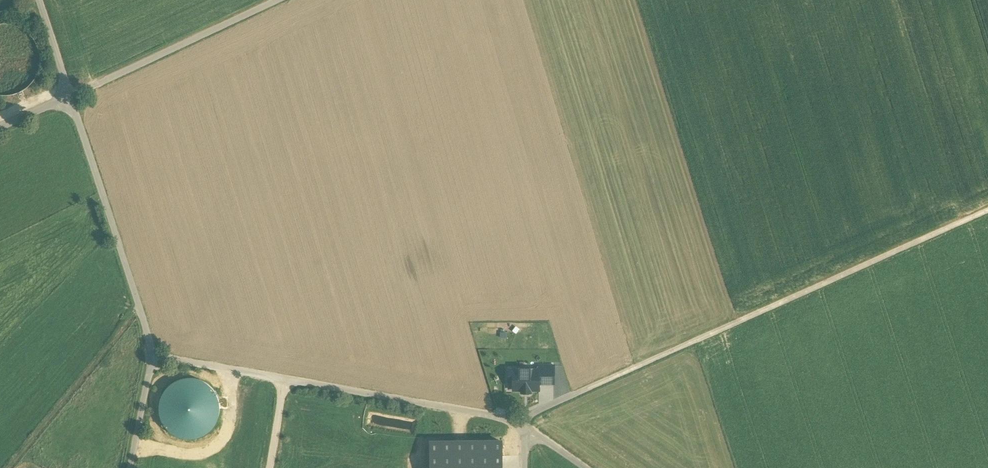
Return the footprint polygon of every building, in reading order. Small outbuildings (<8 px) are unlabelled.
[(539,370),(539,384),(554,384),(554,366),(539,366),(539,370)] [(539,370),(509,370),(509,381),(513,381),(513,390),(522,390),(522,393),(531,393),(531,390),(539,390),(539,384),(539,370)] [(186,439),(194,439),(201,437),(208,433),(213,427),(217,420),(219,413),(219,405),(216,398),(212,391),(207,386),(200,382),(192,380),(185,380),(177,383),(171,387),(165,392),(162,399),(160,407),(160,414),(162,422),(166,428),(172,434),(179,437),(186,439)] [(434,467),(502,467),(502,444),(433,445),(434,467)]
